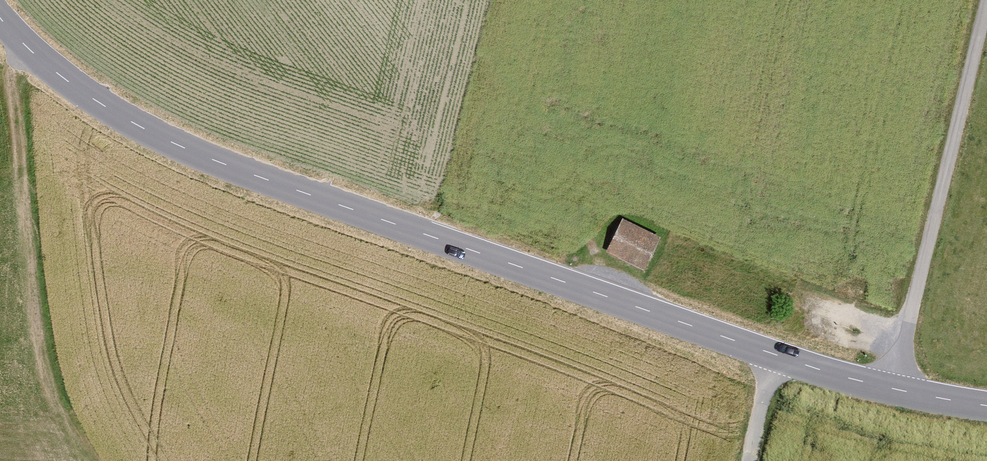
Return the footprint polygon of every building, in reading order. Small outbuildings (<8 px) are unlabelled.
[(650,230),(614,212),(597,245),(633,263),(650,230)]
